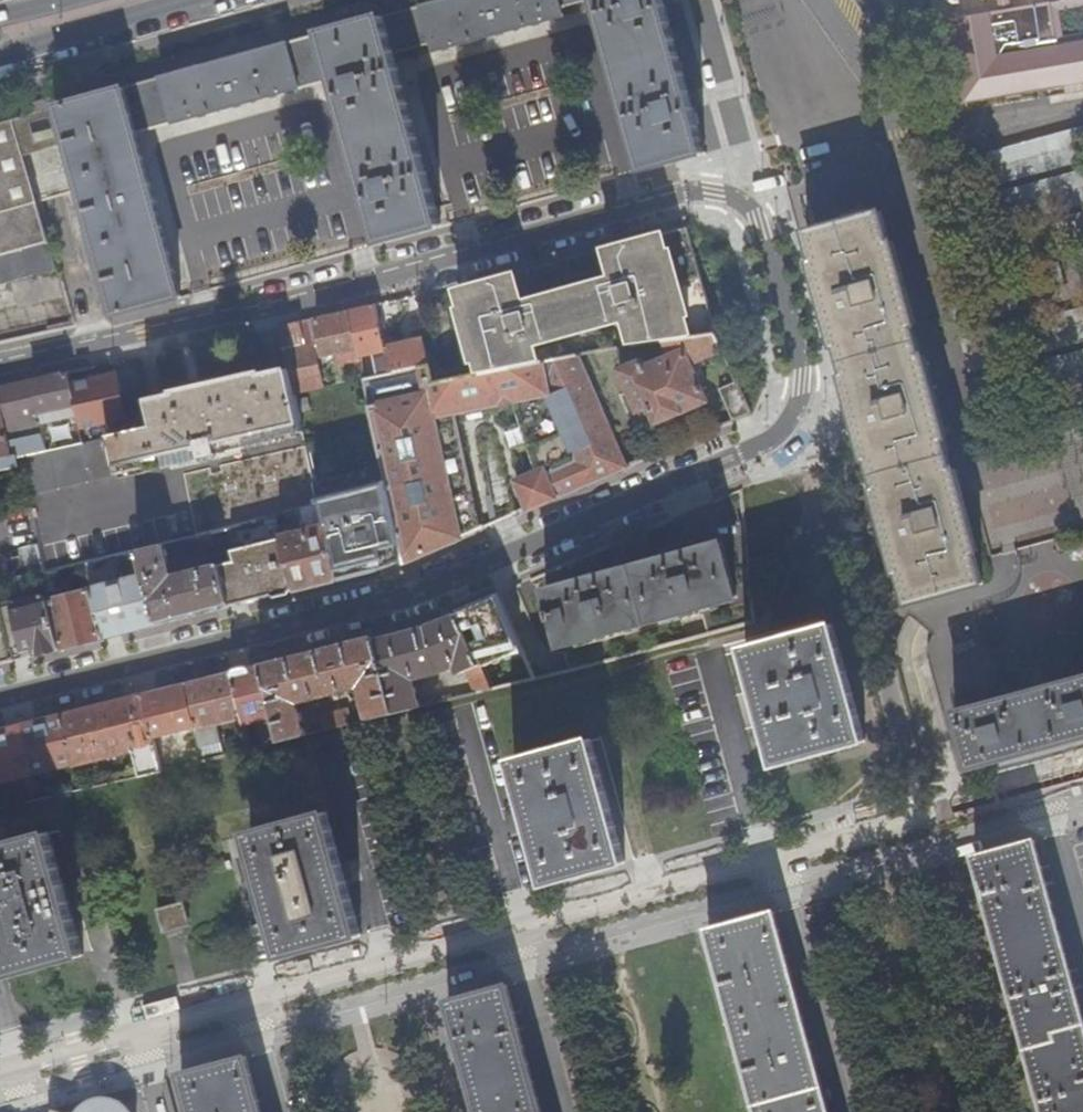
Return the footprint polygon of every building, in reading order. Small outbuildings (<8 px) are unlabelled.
[(434,53),(533,25),(564,16),(559,0),(443,0),(422,6),(426,24),(434,53)] [(600,6),(598,0),(559,0),(564,16),(600,6)] [(645,170),(704,154),(691,107),(687,92),(662,3),(661,0),(598,0),(600,6),(635,130),(645,170)] [(1002,13),(985,16),(987,22),(1034,14),(1053,11),(1051,0),(1000,0),(1002,13)] [(382,17),(395,64),(416,58),(434,53),(426,24),(422,6),(382,17)] [(1067,93),(1053,11),(1034,14),(987,22),(985,16),(954,21),(968,109),(1067,93)] [(370,198),(382,244),(441,227),(395,64),(382,17),(323,34),(336,80),(340,94),(366,183),(370,198)] [(323,34),(288,44),(301,90),(326,83),(336,80),(323,34)] [(174,76),(161,80),(173,125),(205,117),(301,90),(288,44),(174,76)] [(161,80),(124,90),(136,136),(173,125),(161,80)] [(330,97),(340,94),(336,80),(326,83),(330,97)] [(58,109),(114,317),(181,299),(174,271),(170,256),(155,203),(151,188),(136,136),(124,90),(58,109)] [(687,92),(691,107),(699,104),(695,90),(687,92)] [(36,202),(13,121),(0,125),(0,212),(36,202)] [(989,151),(998,184),(1082,160),(1082,125),(989,151)] [(1000,191),(1009,224),(1082,204),(1082,168),(1000,191)] [(359,201),(370,198),(366,183),(355,187),(359,201)] [(151,188),(155,203),(163,200),(159,185),(151,188)] [(816,247),(812,249),(835,331),(839,330),(848,365),(845,366),(871,459),(874,458),(883,489),(880,490),(903,571),(906,570),(916,602),(983,584),(976,559),(982,557),(981,549),(984,548),(961,467),(957,469),(951,448),(949,438),(953,436),(926,343),(922,344),(918,331),(912,309),(917,307),(894,224),(889,225),(880,194),(807,216),(816,247)] [(11,253),(47,243),(36,202),(0,212),(0,256),(11,253)] [(1010,231),(1019,264),(1082,247),(1082,211),(1010,231)] [(516,275),(458,291),(465,311),(461,312),(475,361),(479,361),(481,373),(567,356),(576,355),(621,346),(676,337),(715,331),(716,331),(709,308),(693,248),(687,228),(605,251),(613,278),(524,302),(516,275)] [(41,274),(55,270),(47,243),(11,253),(0,256),(0,286),(41,274)] [(170,256),(174,271),(182,269),(178,253),(170,256)] [(1021,271),(1030,304),(1082,290),(1082,255),(1021,271)] [(22,328),(70,317),(64,295),(16,307),(22,328)] [(375,305),(349,311),(358,353),(359,356),(373,353),(379,376),(428,365),(429,365),(424,339),(390,346),(390,347),(385,348),(375,305)] [(1035,319),(1044,352),(1082,341),(1082,305),(1035,319)] [(294,395),(301,425),(371,409),(364,379),(364,377),(325,386),(318,352),(325,351),(326,357),(336,355),(337,357),(358,353),(349,311),(279,327),(286,360),(294,395)] [(576,355),(577,357),(602,353),(667,342),(716,334),(715,331),(676,337),(621,346),(576,355)] [(716,334),(667,342),(673,355),(645,367),(643,361),(620,371),(638,411),(651,406),(658,422),(707,400),(692,364),(692,362),(723,349),(716,334)] [(1046,359),(1055,392),(1082,384),(1082,349),(1046,359)] [(359,356),(364,377),(364,379),(379,376),(373,353),(359,356)] [(431,364),(429,365),(428,365),(432,385),(454,381),(577,357),(576,355),(567,356),(481,373),(435,382),(431,364)] [(364,379),(371,409),(378,438),(388,487),(405,561),(413,559),(461,539),(444,465),(434,417),(456,413),(512,401),(536,474),(516,483),(527,510),(625,468),(597,404),(577,357),(454,381),(432,385),(428,365),(379,376),(364,379)] [(258,365),(215,374),(223,411),(258,403),(294,395),(286,360),(258,367),(258,365)] [(69,373),(32,381),(40,421),(77,413),(71,384),(69,373)] [(21,467),(28,501),(154,474),(154,477),(271,451),(271,449),(304,442),(301,425),(294,395),(258,403),(223,411),(215,374),(172,384),(172,386),(146,391),(154,425),(83,440),(60,445),(19,454),(21,467)] [(71,384),(77,413),(80,428),(126,418),(117,374),(71,384)] [(0,388),(0,400),(12,456),(19,454),(60,445),(83,440),(80,428),(77,413),(40,421),(32,381),(0,388)] [(744,400),(737,381),(719,388),(733,422),(751,414),(744,400)] [(1057,399),(1066,432),(1082,427),(1082,392),(1057,399)] [(21,467),(19,454),(12,456),(0,400),(0,471),(21,467)] [(1045,401),(982,419),(991,452),(1054,434),(1045,401)] [(461,539),(480,530),(475,504),(456,413),(434,417),(444,465),(461,539)] [(361,494),(388,487),(378,438),(350,445),(352,454),(353,458),(361,494)] [(356,473),(353,458),(352,454),(324,459),(328,479),(356,473)] [(377,568),(405,561),(388,487),(361,494),(374,552),(377,568)] [(321,504),(318,505),(301,510),(306,532),(288,536),(282,514),(276,516),(282,538),(295,588),(338,578),(332,549),(321,504)] [(228,605),(295,588),(282,538),(232,550),(227,529),(211,533),(213,543),(219,565),(228,605)] [(186,550),(213,543),(211,533),(183,539),(186,550)] [(754,623),(750,595),(737,598),(722,543),(547,590),(552,610),(548,611),(551,620),(555,619),(569,670),(669,646),(754,623)] [(157,623),(228,605),(219,565),(181,573),(180,571),(168,575),(166,563),(168,563),(164,544),(138,550),(141,562),(145,575),(157,623)] [(43,573),(38,546),(20,550),(25,577),(39,574),(43,573)] [(338,578),(354,574),(347,546),(332,549),(338,578)] [(99,622),(103,637),(157,623),(145,575),(123,580),(119,567),(141,562),(138,550),(84,563),(91,589),(99,622)] [(45,599),(56,648),(103,637),(99,622),(91,589),(45,599)] [(13,659),(56,648),(45,599),(45,597),(6,606),(2,590),(0,590),(0,602),(13,659)] [(482,662),(459,611),(426,625),(377,637),(396,713),(421,707),(414,678),(432,674),(441,672),(458,664),(462,674),(467,672),(476,693),(493,689),(482,662)] [(867,741),(834,625),(747,650),(757,686),(765,718),(779,766),(867,741)] [(396,713),(377,637),(264,665),(283,740),(307,734),(300,703),(363,687),(371,719),(396,713)] [(535,678),(518,637),(499,646),(502,653),(482,662),(493,689),(535,678)] [(283,740),(264,665),(234,672),(245,717),(246,724),(263,719),(269,743),(283,740)] [(245,717),(234,672),(199,681),(187,684),(205,756),(226,751),(220,723),(245,717)] [(956,713),(971,767),(1000,759),(1082,737),(1082,677),(956,713)] [(205,756),(187,684),(143,695),(162,771),(180,767),(206,761),(205,756)] [(162,771),(143,695),(53,718),(0,731),(0,781),(74,762),(75,766),(126,753),(126,749),(133,747),(140,776),(162,771)] [(346,725),(351,724),(348,709),(324,715),(327,729),(346,725)] [(550,883),(626,862),(592,739),(516,760),(545,867),(550,883)] [(339,941),(362,934),(347,880),(343,864),(328,811),(250,832),(285,956),(339,941)] [(49,831),(12,841),(0,845),(0,954),(6,975),(83,954),(59,869),(49,831)] [(1035,840),(1007,847),(977,856),(1001,944),(1026,1036),(1046,1111),(1082,1111),(1082,1017),(1075,989),(1071,973),(1047,885),(1043,869),(1035,840)] [(343,864),(347,880),(357,877),(352,862),(343,864)] [(1051,867),(1043,869),(1047,885),(1055,882),(1051,867)] [(189,925),(183,901),(158,908),(164,932),(189,925)] [(777,911),(710,929),(744,1053),(759,1111),(830,1111),(816,1059),(812,1044),(793,973),(789,957),(777,911)] [(796,955),(789,957),(793,973),(800,971),(796,955)] [(1071,973),(1075,989),(1082,987),(1082,985),(1078,971),(1071,973)] [(516,1013),(508,985),(449,1001),(475,1099),(487,1098),(503,1096),(537,1093),(520,1028),(516,1013)] [(523,1011),(516,1013),(520,1028),(527,1026),(523,1011)] [(819,1043),(812,1044),(816,1059),(824,1058),(819,1043)] [(247,1057),(216,1065),(180,1075),(191,1111),(262,1111),(259,1103),(247,1057)] [(537,1093),(503,1096),(505,1111),(542,1111),(537,1093)] [(475,1099),(479,1111),(505,1111),(503,1096),(487,1098),(475,1099)] [(122,1104),(111,1099),(102,1099),(91,1102),(85,1106),(79,1111),(130,1111),(122,1104)] [(259,1103),(262,1111),(271,1111),(267,1100),(259,1103)]
